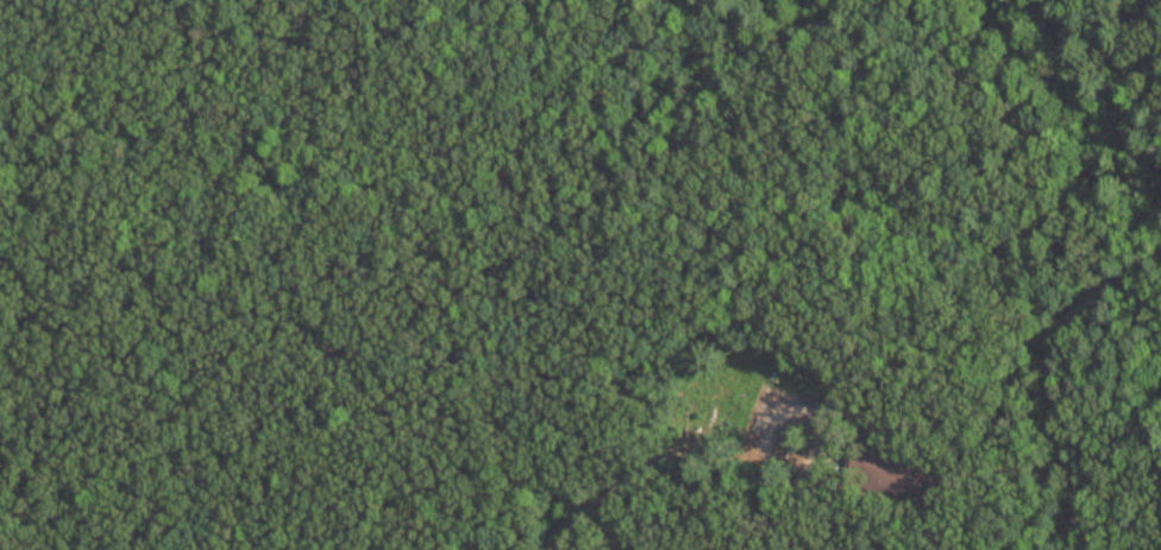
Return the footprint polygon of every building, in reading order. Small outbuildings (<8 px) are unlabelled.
[(883,450),(890,419),(866,414),(851,484),(913,497),(915,487),(924,489),(930,461),(883,450)]
